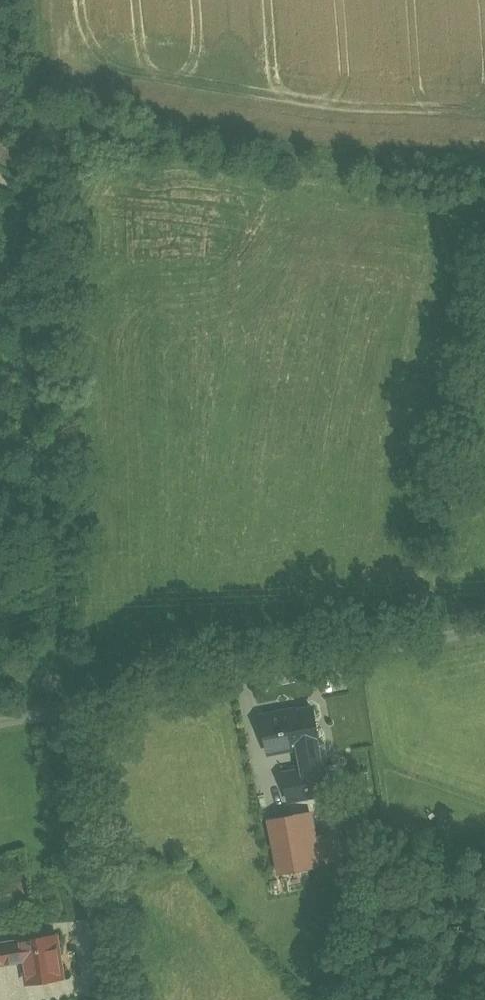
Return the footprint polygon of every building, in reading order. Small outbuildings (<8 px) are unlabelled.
[(0,136),(0,156),(8,141),(0,136)] [(312,708),(283,714),(283,712),(262,716),(270,752),(301,746),(319,742),(312,708)] [(319,742),(301,746),(304,770),(307,769),(312,795),(329,792),(324,766),(323,766),(319,742)] [(304,770),(285,773),(290,799),(312,795),(307,769),(304,770)] [(311,812),(270,819),(281,874),(321,866),(315,835),(311,812)] [(328,833),(315,835),(321,866),(333,863),(328,833)] [(21,940),(21,941),(0,944),(0,963),(24,960),(28,983),(63,977),(56,935),(21,940)]
